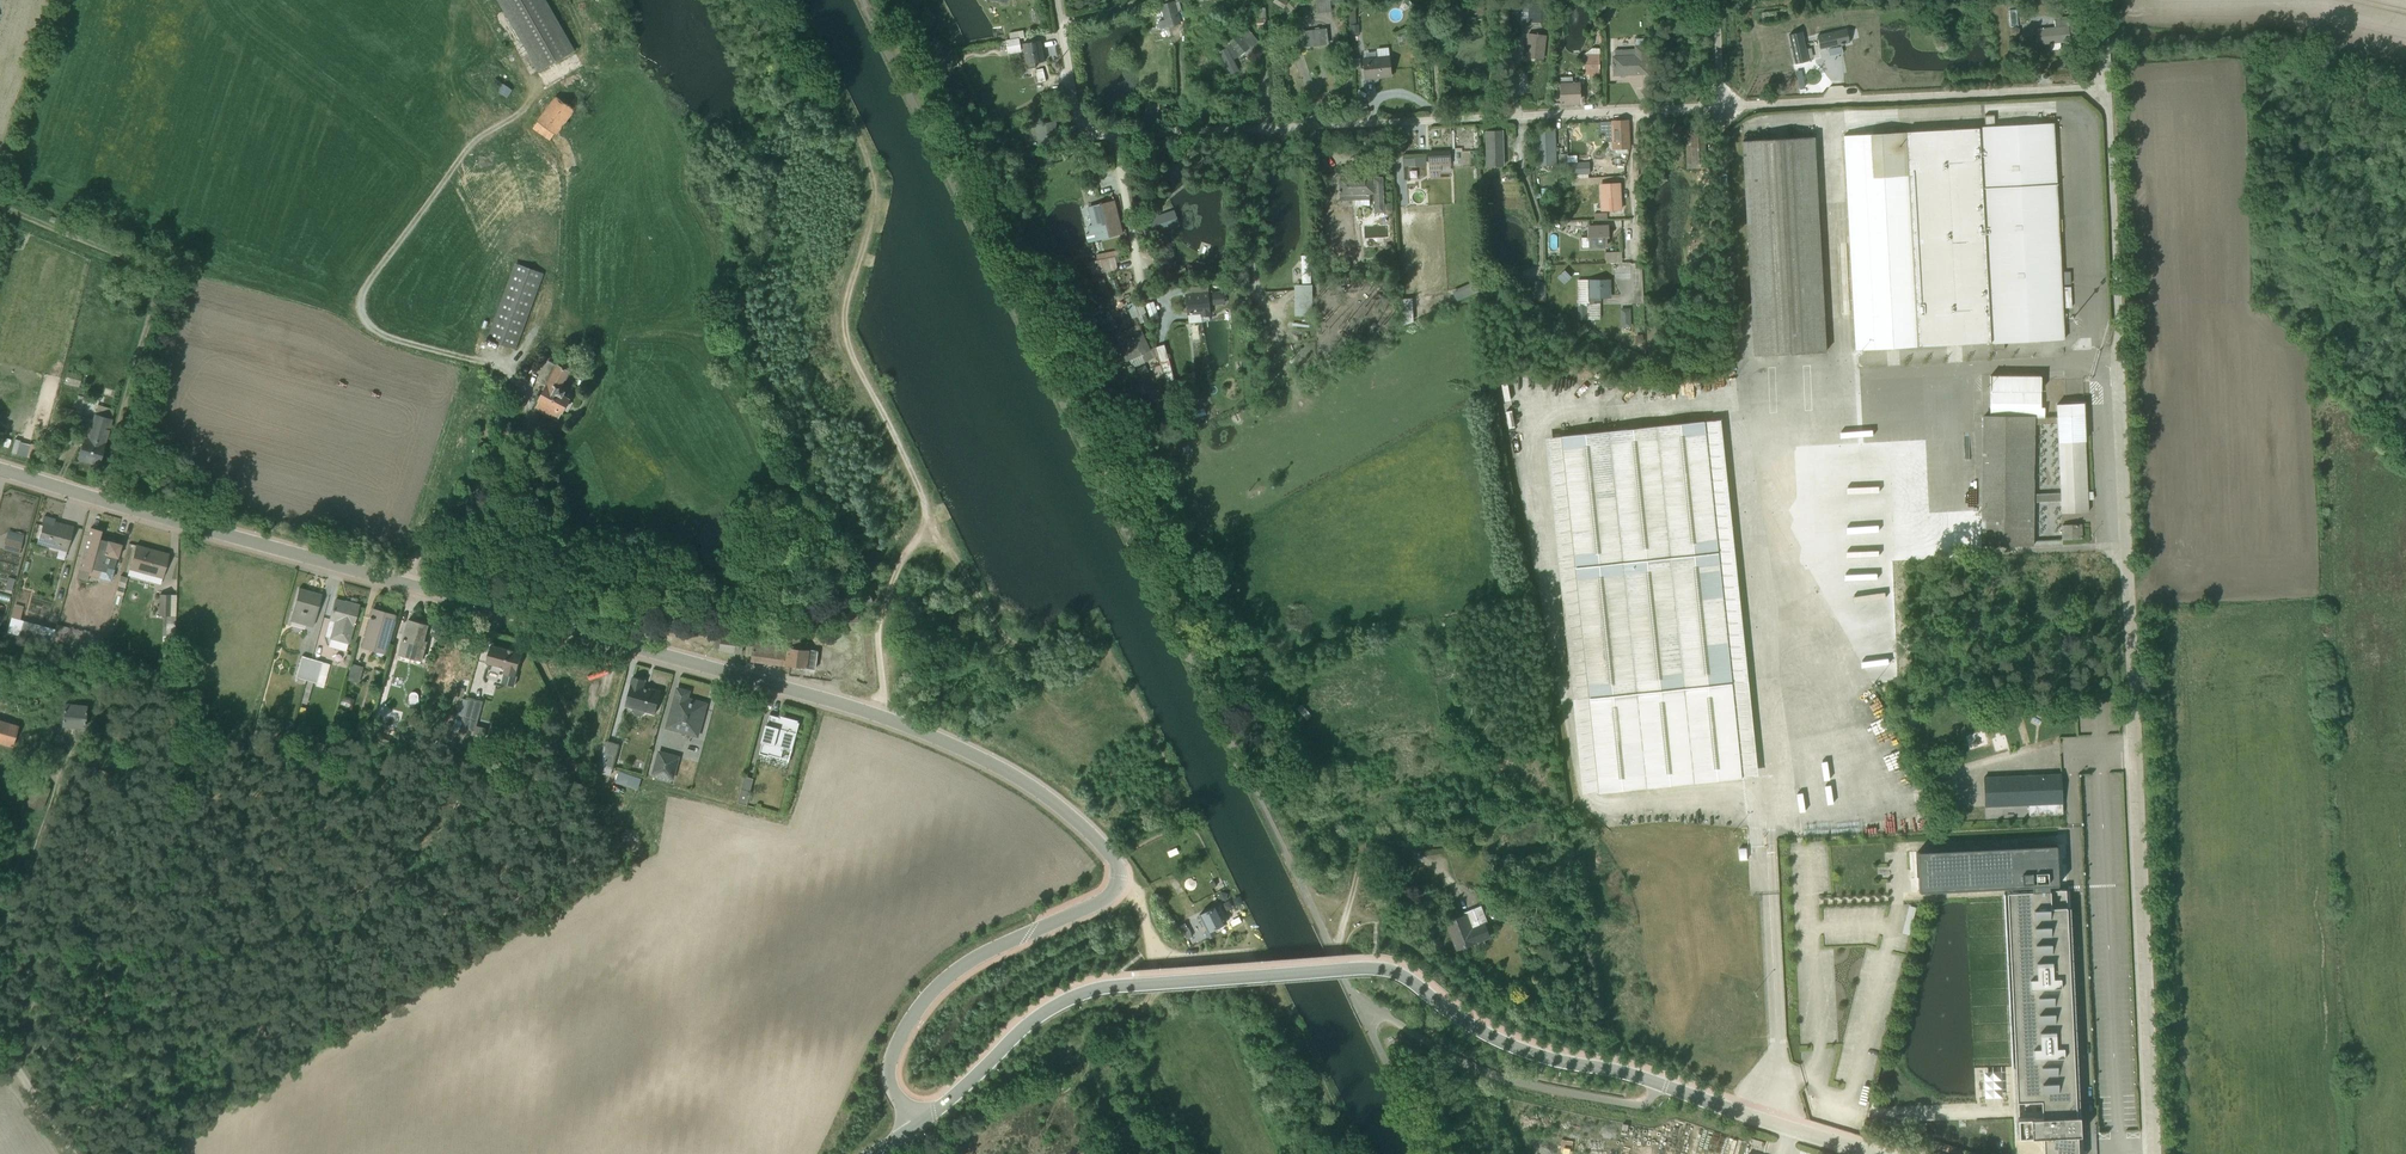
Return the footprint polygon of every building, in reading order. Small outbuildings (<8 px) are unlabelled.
[(539,72),(575,51),(546,0),(498,0),(539,72)] [(1179,23),(1177,13),(1182,12),(1179,2),(1183,1),(1182,0),(1162,0),(1161,0),(1162,5),(1161,6),(1165,20),(1159,22),(1161,28),(1179,23)] [(1255,10),(1255,1),(1256,1),(1256,0),(1238,0),(1239,10),(1255,10)] [(1331,11),(1330,0),(1315,0),(1317,12),(1331,11)] [(1463,15),(1483,14),(1483,0),(1463,1),(1463,15)] [(1501,13),(1501,0),(1493,0),(1494,14),(1501,13)] [(1358,24),(1356,24),(1355,4),(1348,5),(1350,25),(1349,25),(1350,33),(1354,33),(1354,35),(1358,35),(1358,33),(1359,33),(1358,24)] [(1228,19),(1236,15),(1232,8),(1224,11),(1228,19)] [(1256,29),(1265,29),(1265,8),(1257,8),(1257,15),(1258,15),(1258,18),(1257,18),(1257,26),(1256,26),(1256,29)] [(2064,42),(2064,44),(2068,43),(2068,42),(2076,41),(2075,31),(2079,30),(2078,18),(2054,20),(2055,27),(2035,29),(2036,45),(2049,44),(2050,50),(2061,49),(2060,42),(2064,42)] [(1259,41),(1247,27),(1229,42),(1224,45),(1226,48),(1219,52),(1230,74),(1232,73),(1233,73),(1236,72),(1236,71),(1238,70),(1233,59),(1241,56),(1259,41)] [(1302,48),(1328,44),(1326,28),(1300,32),(1302,48)] [(1016,37),(1024,36),(1023,29),(1015,30),(1016,37)] [(1262,42),(1267,40),(1265,30),(1259,31),(1262,42)] [(1843,44),(1849,42),(1846,30),(1817,36),(1820,49),(1841,45),(1843,45),(1843,44)] [(1795,64),(1808,61),(1801,32),(1789,35),(1795,64)] [(1525,56),(1543,59),(1546,35),(1528,33),(1525,56)] [(1508,53),(1516,53),(1515,38),(1507,38),(1508,53)] [(1614,75),(1647,73),(1646,45),(1645,45),(1645,38),(1636,39),(1636,45),(1634,45),(1634,49),(1614,50),(1614,56),(1613,56),(1614,75)] [(1008,54),(1021,52),(1019,39),(1006,41),(1008,54)] [(1035,63),(1044,62),(1040,41),(1022,44),(1026,65),(1027,65),(1027,68),(1036,67),(1035,63)] [(1830,55),(1839,54),(1838,47),(1829,48),(1830,55)] [(1374,78),(1391,76),(1388,48),(1377,49),(1378,57),(1363,58),(1365,80),(1374,79),(1374,78)] [(1594,74),(1599,74),(1599,48),(1591,48),(1583,53),(1583,74),(1588,74),(1588,79),(1594,79),(1594,74)] [(1038,83),(1045,81),(1043,68),(1036,70),(1038,83)] [(1561,104),(1580,103),(1580,82),(1573,82),(1572,77),(1560,77),(1560,82),(1560,83),(1561,104)] [(503,84),(493,99),(502,105),(512,90),(503,84)] [(554,134),(557,135),(575,110),(556,95),(537,121),(538,122),(533,129),(550,141),(554,134)] [(1146,123),(1161,122),(1159,101),(1144,102),(1146,123)] [(2004,342),(2064,339),(2053,124),(1994,127),(1994,115),(1985,116),(1985,126),(1981,127),(1992,344),(1993,344),(1993,350),(2004,349),(2004,342)] [(1699,120),(1676,121),(1677,137),(1685,136),(1687,166),(1702,165),(1699,120)] [(1612,149),(1629,149),(1628,121),(1611,122),(1612,149)] [(1039,143),(1058,140),(1054,122),(1035,126),(1039,143)] [(1536,166),(1556,165),(1554,128),(1535,129),(1536,166)] [(1979,128),(1844,136),(1855,351),(1990,342),(1979,128)] [(1487,166),(1503,166),(1502,131),(1486,132),(1487,166)] [(1366,156),(1381,155),(1379,136),(1364,138),(1366,156)] [(1815,137),(1783,138),(1744,141),(1755,356),(1824,352),(1815,137)] [(1474,193),(1473,149),(1429,150),(1430,177),(1440,177),(1440,169),(1451,168),(1452,193),(1474,193)] [(1084,173),(1099,166),(1093,152),(1078,159),(1084,173)] [(1573,161),(1574,173),(1591,172),(1590,161),(1573,161)] [(1410,179),(1420,179),(1420,166),(1410,167),(1410,179)] [(1668,180),(1662,173),(1660,171),(1653,176),(1655,178),(1661,186),(1668,180)] [(1374,176),(1339,178),(1340,200),(1370,199),(1370,194),(1374,194),(1374,212),(1383,213),(1383,177),(1374,177),(1374,176)] [(1601,211),(1620,210),(1619,183),(1599,185),(1601,211)] [(1087,243),(1122,234),(1114,201),(1102,204),(1101,203),(1099,203),(1100,205),(1095,206),(1089,208),(1093,225),(1087,227),(1089,234),(1085,235),(1087,243)] [(1155,234),(1172,228),(1167,213),(1149,218),(1155,234)] [(1608,236),(1607,227),(1588,227),(1589,247),(1605,246),(1605,236),(1608,236)] [(1097,259),(1124,254),(1123,249),(1096,255),(1097,259)] [(1605,263),(1621,262),(1621,252),(1605,252),(1605,263)] [(1301,283),(1310,283),(1310,255),(1301,255),(1301,283)] [(1115,257),(1085,263),(1087,273),(1090,272),(1091,274),(1117,269),(1115,257)] [(515,263),(487,339),(516,350),(544,274),(515,263)] [(1370,278),(1380,278),(1379,265),(1369,266),(1370,278)] [(1171,281),(1185,276),(1182,269),(1169,273),(1171,281)] [(1558,281),(1567,284),(1571,273),(1562,270),(1558,281)] [(1102,302),(1111,299),(1104,277),(1095,280),(1102,302)] [(1488,287),(1497,290),(1500,282),(1491,279),(1488,287)] [(1601,296),(1609,296),(1609,281),(1588,281),(1588,280),(1577,280),(1578,320),(1600,319),(1600,303),(1601,303),(1601,296)] [(1477,282),(1454,287),(1456,298),(1479,293),(1477,282)] [(1312,285),(1294,285),(1295,316),(1312,316),(1312,285)] [(1211,321),(1210,305),(1225,304),(1224,291),(1209,293),(1208,287),(1186,289),(1187,295),(1186,295),(1189,323),(1210,321),(1211,321)] [(1643,293),(1634,294),(1635,301),(1644,301),(1643,293)] [(1412,296),(1400,297),(1401,322),(1413,322),(1412,296)] [(1381,307),(1389,306),(1389,316),(1396,315),(1395,299),(1393,299),(1393,298),(1381,298),(1381,307)] [(1132,318),(1144,313),(1139,300),(1127,304),(1132,318)] [(1621,328),(1632,327),(1630,309),(1620,309),(1621,328)] [(1133,368),(1158,356),(1161,365),(1152,368),(1156,379),(1164,377),(1166,386),(1175,383),(1164,345),(1151,349),(1140,325),(1116,336),(1127,361),(1130,360),(1133,368)] [(1949,354),(1961,354),(1960,345),(1948,345),(1949,354)] [(535,408),(558,420),(562,413),(563,414),(571,398),(565,395),(567,390),(563,388),(572,371),(557,364),(548,360),(538,380),(547,385),(538,401),(539,401),(535,408)] [(64,384),(79,388),(82,376),(68,372),(64,384)] [(2040,376),(1991,376),(1990,416),(1982,416),(1981,545),(2034,545),(2033,502),(2060,500),(2061,514),(2087,512),(2088,499),(2092,499),(2092,491),(2087,491),(2084,404),(2057,404),(2056,417),(2044,418),(2044,408),(2041,407),(2040,376)] [(77,459),(98,466),(105,443),(106,443),(112,420),(111,419),(113,410),(96,405),(92,419),(82,416),(76,435),(84,438),(77,459)] [(62,416),(72,418),(74,410),(64,408),(62,416)] [(1721,427),(1551,442),(1587,792),(1758,773),(1721,427)] [(472,452),(480,457),(487,446),(480,441),(477,445),(472,452)] [(1926,519),(1924,443),(1796,451),(1800,526),(1926,519)] [(65,557),(73,527),(60,524),(59,526),(53,524),(54,520),(44,517),(35,549),(37,544),(66,552),(64,556),(65,557)] [(2061,525),(2062,540),(2081,539),(2080,536),(2082,536),(2082,524),(2061,525)] [(88,575),(110,581),(114,569),(113,569),(114,566),(118,567),(119,563),(115,562),(116,558),(117,558),(121,544),(107,541),(107,542),(99,539),(101,532),(90,528),(76,578),(87,581),(88,575)] [(22,543),(5,538),(2,550),(20,554),(22,543)] [(127,576),(160,585),(168,555),(135,546),(127,576)] [(1807,565),(1873,685),(1898,684),(1893,561),(1839,563),(1840,564),(1807,565)] [(1989,574),(2000,574),(2000,562),(1989,563),(1989,574)] [(117,585),(124,587),(127,578),(120,576),(117,585)] [(15,579),(7,577),(4,591),(12,593),(15,579)] [(866,606),(874,602),(868,588),(859,592),(866,606)] [(289,621),(312,627),(321,595),(298,589),(289,621)] [(176,595),(159,594),(158,616),(176,616),(176,595)] [(347,644),(358,605),(348,603),(348,604),(335,600),(324,636),(329,637),(329,639),(330,639),(328,646),(345,651),(347,644)] [(361,648),(385,654),(395,615),(372,609),(361,648)] [(96,660),(102,637),(56,625),(55,630),(11,618),(7,633),(51,645),(50,647),(96,660)] [(399,655),(423,661),(428,641),(424,640),(429,625),(409,619),(399,655)] [(724,629),(738,630),(738,621),(725,621),(724,629)] [(162,669),(173,669),(174,624),(163,624),(162,669)] [(752,661),(815,669),(818,651),(809,649),(809,650),(807,650),(808,642),(800,641),(801,635),(792,634),(792,642),(778,641),(777,646),(755,642),(752,661)] [(720,650),(741,653),(743,641),(741,641),(742,637),(722,635),(720,650)] [(501,683),(515,686),(517,676),(515,676),(521,653),(513,651),(514,651),(508,649),(508,650),(491,645),(486,663),(504,668),(503,673),(504,673),(501,683)] [(304,685),(306,681),(312,660),(301,656),(295,678),(296,678),(295,682),(304,685)] [(329,664),(312,660),(306,681),(301,703),(307,705),(312,683),(315,683),(314,686),(322,688),(329,664)] [(348,681),(357,683),(362,667),(353,665),(353,666),(350,666),(347,677),(349,678),(348,681)] [(645,712),(655,714),(661,692),(650,689),(649,690),(643,688),(645,680),(633,677),(625,706),(633,708),(632,710),(635,714),(640,716),(645,713),(645,712)] [(666,729),(697,737),(706,704),(687,699),(689,692),(677,689),(666,729)] [(339,705),(349,708),(352,701),(342,698),(339,705)] [(464,713),(460,732),(473,736),(475,730),(475,731),(483,703),(468,698),(464,713)] [(61,726),(85,729),(87,705),(63,703),(61,726)] [(1909,725),(1926,725),(1926,710),(1908,710),(1909,725)] [(454,731),(460,732),(464,713),(458,711),(454,731)] [(769,755),(789,760),(799,722),(770,714),(767,724),(766,724),(761,742),(762,742),(759,754),(769,756),(769,755)] [(12,747),(18,726),(0,721),(0,744),(12,747)] [(112,735),(121,740),(123,735),(115,730),(112,735)] [(599,765),(612,769),(619,745),(605,741),(599,765)] [(671,779),(674,780),(680,756),(658,750),(652,774),(653,774),(652,777),(670,782),(671,779)] [(1984,777),(1985,807),(2028,805),(2029,815),(2063,814),(2060,774),(1984,777)] [(737,803),(747,806),(754,779),(744,776),(737,803)] [(34,782),(24,805),(40,811),(50,789),(34,782)] [(2045,1153),(2078,1153),(2065,890),(2049,891),(2049,885),(2059,884),(2057,846),(1918,852),(1920,892),(2034,887),(2033,892),(2008,893),(2017,1101),(2042,1099),(2042,1117),(2018,1119),(2019,1136),(2043,1137),(2045,1153)] [(1222,883),(1220,879),(1211,883),(1213,887),(1222,883)] [(1213,929),(1226,922),(1217,905),(1199,914),(1207,930),(1204,932),(1208,939),(1216,935),(1213,929)] [(1456,950),(1491,937),(1485,923),(1487,921),(1481,905),(1463,912),(1464,914),(1445,922),(1456,950)] [(1188,940),(1194,937),(1187,924),(1181,926),(1188,940)] [(1986,1065),(1985,1097),(2006,1097),(2007,1065),(1986,1065)]
